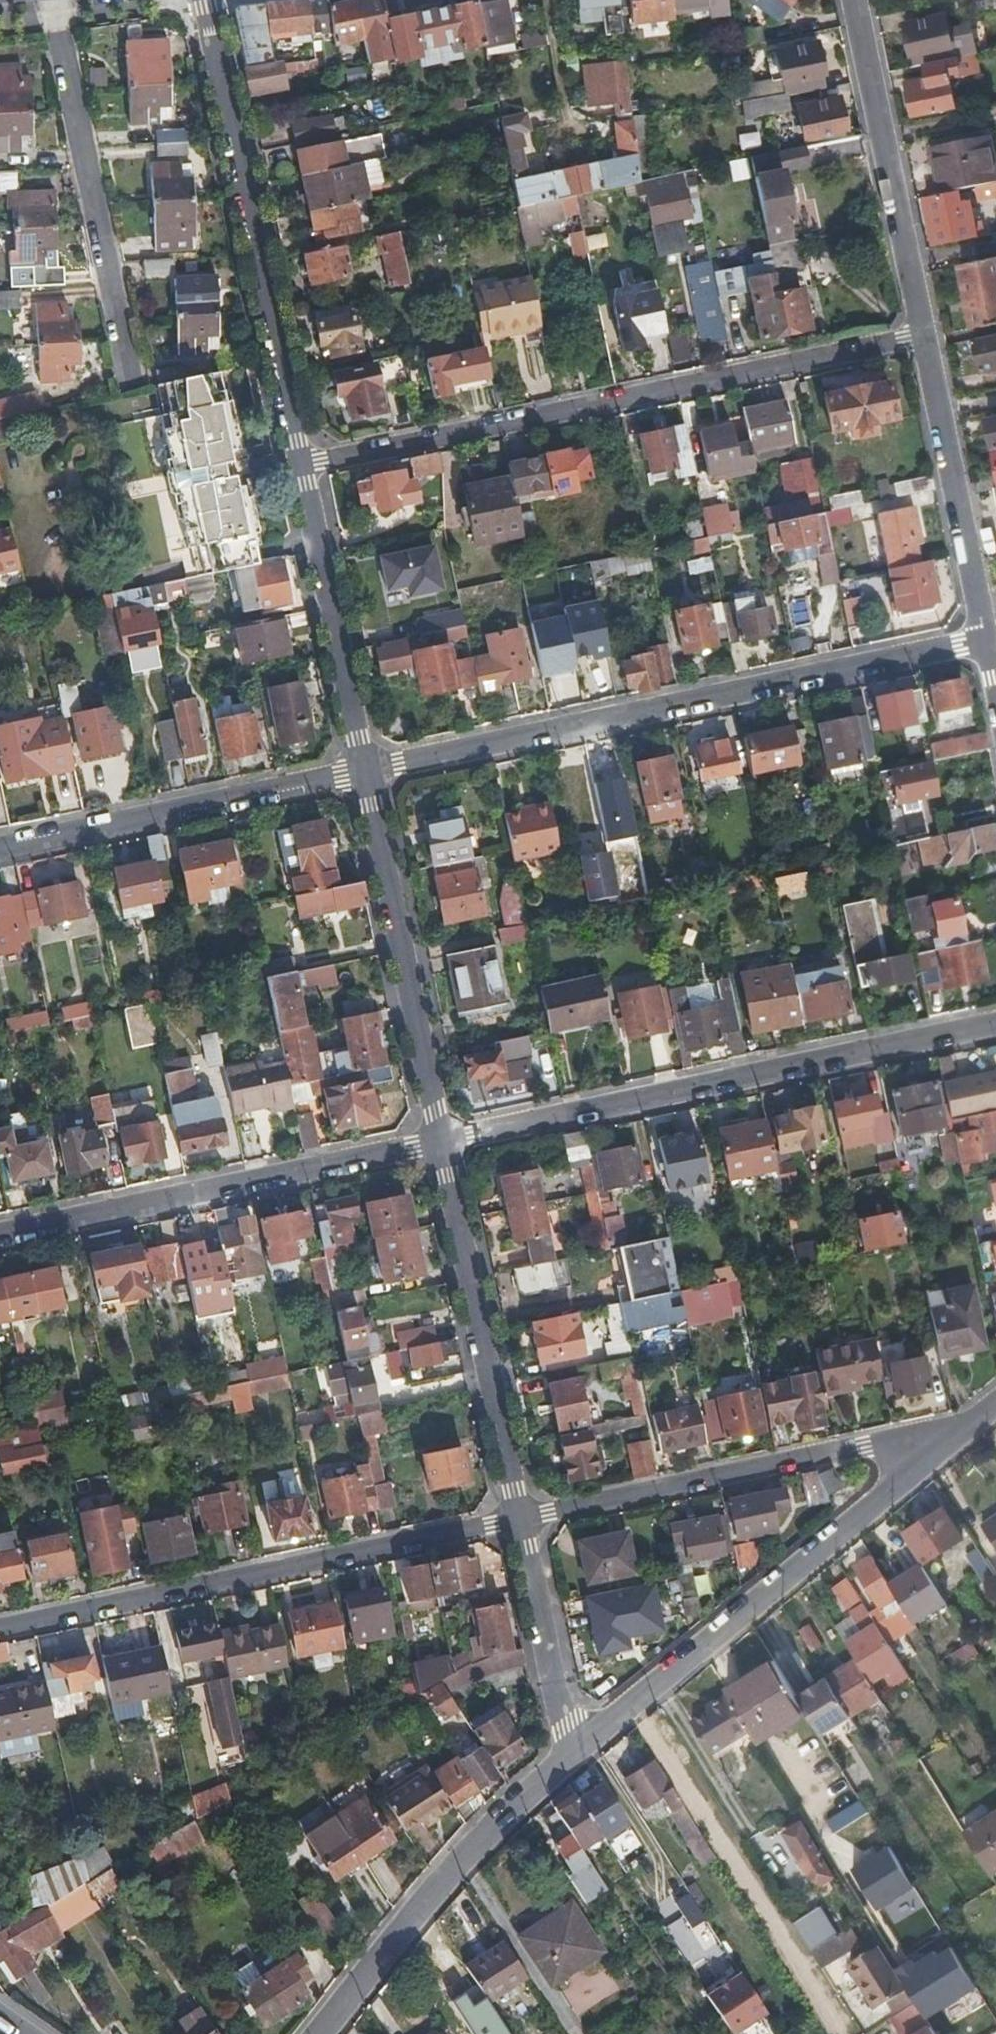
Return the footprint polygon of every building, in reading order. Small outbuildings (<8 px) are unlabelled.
[(308,0),(299,0),(235,7),(232,11),(242,60),(269,55),(267,42),(288,39),(313,36),(308,0)] [(329,0),(308,0),(313,36),(321,35),(325,69),(337,67),(335,46),(330,7),(329,0)] [(355,2),(364,40),(369,64),(395,59),(387,21),(382,0),(363,0),(355,2)] [(477,4),(480,18),(486,46),(486,48),(513,42),(504,0),(476,0),(477,4)] [(603,37),(622,35),(618,0),(577,0),(580,21),(602,18),(603,37)] [(671,0),(629,0),(632,25),(673,20),(673,14),(671,0)] [(673,14),(712,11),(713,20),(729,18),(727,0),(671,0),(673,14)] [(780,22),(794,0),(746,0),(780,22)] [(962,15),(992,10),(990,0),(959,0),(962,15)] [(364,40),(355,2),(330,7),(335,46),(364,40)] [(477,4),(453,8),(462,50),(486,46),(480,18),(477,4)] [(453,8),(387,21),(395,59),(396,65),(422,60),(423,67),(445,63),(442,47),(452,45),(453,52),(462,50),(453,8)] [(969,27),(949,31),(946,15),(935,17),(935,15),(934,15),(918,18),(918,20),(907,23),(915,65),(926,63),(957,57),(974,53),(969,27)] [(523,36),(524,48),(539,46),(538,37),(538,34),(523,36)] [(315,52),(313,36),(288,39),(288,45),(307,43),(308,52),(315,52)] [(550,45),(548,36),(538,37),(539,46),(550,45)] [(128,87),(170,85),(167,42),(126,43),(128,87)] [(797,93),(826,88),(816,44),(804,47),(804,45),(793,46),(794,49),(777,52),(783,84),(795,81),(797,93)] [(316,61),(315,52),(308,52),(301,53),(302,55),(298,55),(298,57),(290,58),(290,64),(311,62),(311,61),(316,61)] [(269,55),(242,60),(244,69),(271,64),(269,55)] [(928,76),(917,78),(918,81),(908,83),(914,116),(955,108),(949,73),(960,70),(957,57),(926,63),(928,76)] [(271,64),(244,69),(250,96),(286,89),(284,80),(284,75),(289,74),(305,72),(305,70),(311,70),(311,62),(290,64),(281,64),(280,62),(271,64)] [(31,113),(29,76),(22,76),(21,63),(0,64),(0,114),(31,113)] [(617,116),(631,114),(625,63),(585,67),(589,106),(616,104),(617,116)] [(171,105),(170,85),(128,87),(130,122),(160,121),(159,106),(171,105)] [(495,90),(471,95),(474,109),(498,105),(495,90)] [(792,109),(789,95),(788,93),(757,97),(761,115),(792,109)] [(474,109),(471,95),(462,97),(465,111),(474,109)] [(806,139),(847,131),(840,100),(825,103),(824,101),(812,104),(813,106),(799,109),(806,139)] [(0,114),(0,152),(22,151),(22,146),(22,135),(32,134),(31,113),(0,114)] [(291,125),(295,145),(336,137),(332,116),(291,125)] [(501,121),(504,134),(504,136),(528,131),(525,117),(501,121)] [(633,128),(632,123),(616,125),(619,160),(597,165),(602,190),(633,183),(639,182),(633,128)] [(156,142),(185,141),(184,130),(155,130),(156,142)] [(22,135),(22,146),(33,146),(32,134),(22,135)] [(297,151),(302,175),(345,167),(361,164),(366,162),(384,159),(379,134),(297,151)] [(940,193),(974,186),(995,182),(995,169),(989,136),(936,148),(942,175),(937,177),(940,193)] [(185,155),(185,141),(156,142),(156,155),(185,155)] [(809,167),(806,147),(778,153),(782,173),(784,173),(809,167)] [(770,245),(791,242),(788,223),(794,222),(784,173),(782,173),(778,153),(752,158),(770,245)] [(508,156),(511,172),(519,207),(555,200),(550,175),(526,180),(521,154),(508,156)] [(733,180),(750,177),(746,158),(729,161),(733,180)] [(153,200),(193,199),(193,177),(182,177),(181,163),(152,164),(153,200)] [(182,177),(193,177),(193,163),(181,163),(182,177)] [(345,167),(302,175),(310,213),(353,205),(368,201),(361,164),(345,167)] [(602,190),(597,165),(550,175),(555,200),(560,198),(575,195),(602,190)] [(699,198),(693,170),(685,172),(690,201),(699,198)] [(12,171),(0,171),(0,192),(7,191),(13,191),(12,171)] [(685,172),(639,182),(633,183),(636,196),(646,195),(657,252),(675,248),(675,242),(679,234),(684,233),(682,221),(693,218),(690,201),(685,172)] [(974,186),(977,199),(995,195),(995,182),(974,186)] [(53,190),(13,191),(7,191),(8,207),(13,207),(14,229),(55,227),(53,190)] [(959,192),(927,198),(936,244),(969,238),(965,219),(970,218),(969,211),(963,213),(959,192)] [(519,207),(516,208),(522,236),(533,234),(531,223),(538,222),(539,226),(565,221),(560,198),(555,200),(519,207)] [(194,237),(193,199),(153,200),(155,252),(191,251),(191,237),(194,237)] [(353,205),(310,213),(314,232),(315,231),(330,229),(332,239),(358,233),(353,205)] [(682,221),(684,233),(696,231),(693,218),(682,221)] [(9,250),(11,287),(47,286),(46,249),(56,248),(55,227),(14,229),(15,250),(9,250)] [(330,229),(315,231),(316,242),(332,239),(330,229)] [(399,233),(377,237),(381,254),(383,253),(391,288),(402,285),(409,284),(399,233)] [(576,256),(588,254),(584,237),(572,239),(576,256)] [(776,274),(788,335),(810,331),(797,269),(805,268),(799,240),(791,242),(770,245),(776,274)] [(348,278),(342,245),(305,253),(311,285),(348,278)] [(174,273),(173,258),(144,260),(145,274),(174,273)] [(960,265),(972,327),(995,322),(995,258),(960,265)] [(712,344),(728,342),(721,308),(716,283),(712,261),(692,266),(694,275),(689,276),(702,340),(710,338),(712,344)] [(761,340),(788,335),(776,274),(749,280),(761,340)] [(205,293),(216,292),(216,276),(204,277),(205,293)] [(176,315),(217,314),(216,292),(205,293),(204,277),(174,278),(176,315)] [(481,294),(488,332),(489,335),(521,329),(522,334),(542,330),(531,278),(480,288),(481,294)] [(716,283),(721,308),(736,305),(730,281),(716,283)] [(22,304),(21,290),(0,291),(0,304),(22,304)] [(642,337),(665,333),(656,292),(612,301),(622,350),(643,345),(642,337)] [(473,295),(481,333),(488,332),(481,294),(473,295)] [(35,300),(37,344),(79,342),(78,320),(67,320),(66,299),(35,300)] [(348,305),(313,313),(321,346),(328,345),(330,359),(361,353),(359,343),(358,338),(353,317),(350,317),(348,305)] [(218,348),(217,314),(176,315),(178,353),(209,352),(209,348),(218,348)] [(521,329),(489,335),(490,341),(522,334),(521,329)] [(666,339),(671,362),(689,358),(684,335),(666,339)] [(974,340),(982,373),(995,370),(995,335),(974,340)] [(421,340),(424,350),(424,354),(444,350),(441,336),(421,340)] [(79,342),(37,344),(39,381),(70,380),(69,363),(80,363),(79,342)] [(426,362),(434,397),(453,393),(449,372),(456,370),(453,356),(426,362)] [(412,393),(406,360),(334,374),(338,395),(347,394),(352,419),(383,413),(381,399),(412,393)] [(158,382),(187,376),(185,366),(156,371),(158,382)] [(222,388),(218,370),(187,376),(158,382),(152,384),(153,389),(158,388),(162,412),(158,413),(164,442),(166,455),(170,454),(174,472),(192,470),(194,485),(178,489),(181,507),(179,507),(181,520),(186,549),(194,548),(198,547),(204,574),(210,573),(234,569),(258,564),(254,546),(242,486),(236,486),(234,475),(230,476),(227,463),(231,462),(229,450),(234,449),(222,388)] [(806,382),(798,384),(800,394),(808,393),(806,382)] [(847,430),(848,441),(875,436),(873,425),(892,421),(885,384),(865,388),(865,387),(840,391),(840,393),(820,397),(827,434),(847,430)] [(230,386),(222,388),(234,449),(241,448),(230,386)] [(35,388),(6,393),(10,412),(39,406),(35,388)] [(158,388),(153,389),(158,413),(162,412),(158,388)] [(10,412),(6,393),(0,395),(0,414),(10,412)] [(786,401),(743,410),(748,435),(750,442),(751,449),(795,440),(786,401)] [(0,414),(0,440),(16,436),(10,412),(0,414)] [(987,419),(992,449),(995,448),(995,418),(987,419)] [(755,467),(751,449),(750,442),(737,445),(736,438),(733,425),(700,431),(709,477),(712,476),(755,467)] [(695,474),(685,428),(641,437),(645,460),(647,459),(651,475),(674,470),(676,478),(695,474)] [(750,442),(748,435),(736,438),(737,445),(750,442)] [(175,521),(181,520),(179,507),(181,507),(178,489),(194,485),(192,470),(174,472),(170,454),(166,455),(164,442),(159,443),(175,521)] [(442,472),(440,453),(409,459),(412,478),(442,472)] [(568,453),(508,465),(511,478),(515,498),(542,493),(544,501),(576,494),(574,485),(592,481),(587,455),(570,459),(569,455),(568,453)] [(412,478),(409,459),(389,464),(391,475),(393,486),(399,485),(398,481),(412,478)] [(767,526),(821,514),(810,460),(777,466),(784,496),(802,493),(804,502),(764,510),(767,526)] [(756,473),(755,467),(712,476),(713,482),(756,473)] [(976,491),(995,487),(995,468),(973,473),(973,477),(976,491)] [(393,486),(391,475),(371,479),(372,482),(358,485),(362,504),(376,501),(378,513),(397,509),(393,486)] [(515,498),(511,478),(464,488),(467,508),(461,510),(464,527),(472,526),(476,546),(522,535),(518,513),(517,507),(515,498)] [(891,499),(888,486),(887,478),(876,480),(881,501),(891,499)] [(934,489),(932,478),(894,485),(897,498),(934,489)] [(249,484),(242,486),(254,546),(261,544),(249,484)] [(897,498),(894,485),(888,486),(891,499),(897,498)] [(828,497),(831,512),(849,508),(862,505),(859,491),(828,497)] [(542,493),(515,498),(517,507),(544,501),(542,493)] [(703,510),(708,538),(735,532),(730,505),(703,510)] [(831,512),(825,513),(828,528),(853,523),(849,508),(831,512)] [(889,570),(919,564),(915,541),(920,540),(913,509),(878,516),(889,570)] [(518,513),(522,535),(525,549),(540,546),(533,511),(518,513)] [(828,528),(825,513),(821,514),(767,526),(769,536),(772,554),(815,545),(823,588),(839,585),(839,580),(834,557),(828,528)] [(757,538),(769,536),(767,526),(755,528),(757,538)] [(17,565),(9,528),(0,530),(0,569),(17,565)] [(669,533),(672,546),(684,543),(686,543),(684,531),(669,533)] [(686,543),(684,543),(685,554),(710,549),(708,538),(686,543)] [(199,575),(204,574),(198,547),(194,548),(199,575)] [(442,589),(433,547),(421,549),(422,554),(412,556),(411,552),(381,558),(389,591),(400,589),(409,594),(409,596),(442,589)] [(653,570),(649,550),(624,556),(628,572),(629,575),(653,570)] [(628,572),(624,556),(606,559),(610,576),(628,572)] [(610,576),(606,559),(590,563),(593,575),(595,589),(611,585),(610,576)] [(289,602),(281,560),(258,564),(234,569),(243,611),(289,602)] [(938,603),(930,562),(919,564),(889,570),(899,618),(930,612),(938,603)] [(593,575),(590,563),(550,571),(555,602),(539,605),(544,635),(558,632),(561,645),(577,642),(579,648),(606,643),(602,623),(598,624),(588,576),(593,575)] [(214,590),(210,573),(204,574),(199,575),(184,578),(187,594),(189,605),(208,602),(214,590)] [(466,576),(455,578),(457,588),(458,591),(469,589),(466,576)] [(147,585),(150,601),(187,594),(184,578),(147,585)] [(109,592),(121,650),(158,643),(150,601),(147,585),(127,589),(129,600),(123,601),(120,590),(109,592)] [(103,653),(121,650),(109,592),(92,596),(103,653)] [(807,597),(790,597),(791,622),(808,621),(807,597)] [(736,604),(743,640),(776,633),(771,609),(756,612),(753,598),(736,602),(736,604)] [(843,603),(848,628),(867,625),(862,599),(843,603)] [(721,603),(662,614),(668,644),(670,655),(716,645),(716,644),(729,641),(722,606),(721,603)] [(729,641),(729,643),(743,640),(736,604),(722,606),(729,641)] [(419,624),(421,636),(434,633),(465,627),(463,615),(419,624)] [(290,654),(283,617),(235,626),(242,663),(290,654)] [(437,645),(468,638),(465,627),(434,633),(437,645)] [(498,684),(530,678),(520,631),(489,637),(498,684)] [(415,638),(381,645),(383,651),(377,652),(381,673),(407,669),(416,667),(413,654),(418,653),(415,638)] [(670,655),(668,644),(648,648),(649,655),(633,658),(633,655),(624,657),(626,663),(623,664),(627,687),(637,685),(638,693),(677,685),(670,655)] [(421,696),(477,685),(472,661),(452,665),(449,648),(418,653),(413,654),(416,667),(417,671),(421,696)] [(957,715),(972,712),(964,680),(932,686),(940,721),(958,717),(957,715)] [(311,738),(300,682),(268,688),(279,744),(288,742),(292,745),(301,744),(302,739),(311,738)] [(61,713),(62,717),(72,715),(80,713),(74,683),(55,686),(61,713)] [(174,718),(184,763),(203,760),(202,752),(205,752),(199,726),(204,726),(200,705),(194,706),(188,685),(168,689),(174,718)] [(883,733),(913,726),(906,692),(874,698),(879,723),(881,723),(883,733)] [(213,716),(235,713),(233,696),(211,699),(213,716)] [(80,713),(72,715),(80,757),(119,750),(115,729),(121,728),(119,717),(112,718),(110,707),(80,713)] [(253,712),(213,719),(221,758),(261,751),(257,730),(261,730),(259,721),(255,722),(253,712)] [(34,759),(46,757),(49,772),(73,768),(62,717),(61,713),(33,719),(0,727),(0,759),(5,781),(8,781),(26,777),(37,775),(34,759)] [(804,729),(804,731),(810,759),(821,812),(836,809),(828,769),(874,758),(865,715),(804,729)] [(182,764),(184,763),(174,718),(159,721),(167,760),(181,756),(182,764)] [(792,727),(742,738),(749,774),(799,764),(799,761),(810,759),(804,731),(793,734),(792,727)] [(986,733),(929,745),(932,759),(989,748),(986,733)] [(701,780),(738,772),(730,739),(694,747),(701,780)] [(34,759),(37,775),(49,772),(46,757),(34,759)] [(648,823),(681,816),(669,758),(636,765),(648,823)] [(929,760),(877,771),(893,846),(917,841),(927,839),(924,827),(913,819),(905,820),(901,803),(936,795),(929,760)] [(17,824),(8,781),(5,781),(0,782),(0,785),(9,825),(17,824)] [(515,810),(501,814),(509,851),(511,861),(554,852),(544,801),(526,804),(527,808),(515,810)] [(237,820),(240,834),(255,831),(252,816),(237,820)] [(294,895),(341,885),(337,866),(332,867),(322,820),(292,826),(300,873),(290,875),(294,895)] [(432,865),(468,857),(460,820),(424,828),(432,865)] [(927,839),(917,841),(923,866),(944,861),(945,866),(968,862),(972,855),(995,849),(995,844),(992,825),(927,839)] [(300,873),(292,826),(282,828),(290,875),(300,873)] [(159,834),(148,836),(153,862),(113,869),(123,916),(141,912),(139,905),(162,901),(161,899),(172,896),(159,834)] [(241,854),(238,838),(232,839),(235,855),(241,854)] [(235,855),(232,839),(176,851),(186,901),(205,898),(204,888),(225,884),(228,896),(249,892),(241,854),(235,855)] [(645,885),(636,842),(614,847),(623,889),(645,885)] [(606,854),(578,860),(587,900),(608,896),(610,900),(615,898),(606,854)] [(709,884),(703,854),(689,857),(695,887),(703,886),(709,884)] [(466,860),(433,867),(444,926),(482,917),(482,916),(477,891),(473,873),(470,873),(466,860)] [(770,872),(709,884),(712,896),(773,883),(770,872)] [(776,895),(801,893),(800,876),(775,877),(776,895)] [(366,904),(361,881),(341,885),(294,895),(298,918),(316,915),(315,908),(327,906),(328,912),(366,904)] [(77,883),(22,894),(28,927),(83,915),(77,883)] [(519,896),(516,883),(504,886),(507,899),(519,896)] [(623,889),(626,902),(647,898),(645,885),(623,889)] [(22,894),(6,897),(4,891),(2,890),(0,890),(0,933),(12,931),(14,943),(31,940),(28,927),(22,894)] [(477,891),(482,916),(488,914),(482,890),(477,891)] [(937,950),(965,943),(955,899),(932,905),(929,894),(904,899),(911,933),(936,928),(937,937),(935,938),(937,950)] [(513,926),(525,924),(519,896),(507,899),(513,926)] [(841,907),(859,992),(912,980),(908,956),(883,960),(871,901),(841,907)] [(316,915),(328,912),(327,906),(315,908),(316,915)] [(513,926),(490,931),(492,946),(528,937),(525,924),(513,926)] [(943,988),(985,979),(978,941),(965,943),(937,950),(915,954),(923,992),(943,988)] [(460,1014),(502,1006),(489,947),(448,956),(460,1014)] [(267,978),(295,972),(291,956),(263,960),(264,963),(264,964),(267,978)] [(278,1031),(306,1025),(298,987),(316,983),(317,988),(336,984),(332,964),(295,972),(267,978),(278,1031)] [(753,1032),(802,1022),(796,992),(791,968),(742,978),(753,1032)] [(729,977),(727,969),(717,970),(719,979),(729,977)] [(609,1018),(600,976),(540,990),(548,1031),(609,1018)] [(673,1019),(683,1064),(690,1061),(688,1048),(722,1040),(721,1034),(728,1033),(740,1030),(729,977),(719,979),(717,979),(720,998),(712,999),(714,1007),(691,1012),(685,987),(667,991),(673,1019)] [(796,992),(802,1022),(850,1013),(843,982),(796,992)] [(667,991),(667,989),(656,990),(655,986),(618,994),(627,1039),(665,1031),(663,1021),(673,1019),(667,991)] [(923,992),(929,1018),(948,1013),(943,988),(923,992)] [(141,993),(143,1004),(148,1003),(158,1001),(156,990),(141,993)] [(369,1007),(366,996),(339,1001),(342,1013),(369,1007)] [(77,1018),(90,1016),(87,1003),(59,1009),(61,1022),(77,1018)] [(143,1004),(123,1008),(132,1047),(156,1041),(148,1003),(143,1004)] [(306,1025),(278,1031),(282,1052),(289,1086),(344,1074),(384,1066),(373,1011),(342,1018),(348,1046),(344,1046),(344,1044),(315,1050),(311,1024),(306,1025)] [(48,1025),(45,1012),(27,1016),(29,1029),(31,1028),(48,1025)] [(92,1026),(90,1016),(77,1018),(79,1028),(92,1026)] [(19,1031),(21,1039),(33,1038),(31,1028),(29,1029),(19,1031)] [(728,1033),(733,1059),(746,1057),(740,1030),(728,1033)] [(548,1031),(516,1038),(520,1052),(551,1046),(548,1031)] [(222,1065),(214,1033),(200,1036),(206,1068),(222,1065)] [(293,1107),(293,1105),(290,1088),(289,1086),(282,1052),(222,1065),(233,1113),(263,1106),(266,1105),(268,1112),(293,1107)] [(487,1085),(507,1082),(500,1052),(465,1059),(469,1079),(485,1076),(487,1085)] [(948,1055),(937,1057),(942,1078),(953,1076),(948,1055)] [(186,1058),(161,1063),(167,1092),(192,1087),(186,1058)] [(389,1065),(384,1066),(344,1074),(354,1125),(374,1121),(371,1105),(375,1104),(374,1098),(370,1098),(367,1084),(392,1079),(389,1065)] [(946,1099),(950,1119),(995,1109),(995,1071),(942,1082),(946,1099)] [(334,1129),(354,1125),(344,1074),(289,1086),(290,1088),(293,1105),(317,1101),(316,1098),(327,1096),(328,1105),(326,1106),(327,1115),(331,1114),(334,1129)] [(946,1099),(942,1082),(893,1092),(904,1143),(954,1133),(950,1119),(946,1099)] [(109,1108),(106,1092),(91,1096),(97,1125),(112,1122),(109,1108)] [(194,1110),(219,1105),(217,1096),(192,1101),(194,1110)] [(875,1096),(834,1105),(844,1152),(876,1145),(869,1115),(878,1113),(875,1096)] [(112,1122),(114,1130),(120,1129),(127,1163),(162,1156),(150,1100),(109,1108),(112,1122)] [(170,1106),(181,1153),(226,1144),(219,1105),(194,1110),(192,1101),(170,1106)] [(233,1113),(236,1126),(266,1120),(263,1106),(233,1113)] [(776,1170),(781,1194),(797,1191),(789,1150),(823,1143),(817,1109),(793,1114),(793,1116),(773,1120),(779,1152),(772,1153),(776,1170)] [(954,1133),(957,1150),(960,1164),(995,1156),(991,1128),(995,1127),(995,1109),(950,1119),(954,1133)] [(49,1114),(54,1138),(59,1137),(66,1135),(64,1130),(61,1112),(49,1114)] [(888,1112),(878,1113),(869,1115),(876,1145),(894,1141),(888,1112)] [(302,1150),(320,1146),(314,1115),(296,1118),(302,1150)] [(776,1170),(772,1153),(765,1120),(718,1130),(728,1180),(776,1170)] [(5,1192),(18,1189),(16,1177),(49,1170),(42,1133),(12,1139),(8,1127),(0,1129),(0,1169),(5,1192)] [(66,1135),(80,1133),(79,1127),(64,1130),(66,1135)] [(590,1156),(584,1131),(563,1136),(570,1167),(581,1165),(591,1163),(590,1156)] [(670,1189),(707,1181),(697,1131),(659,1138),(670,1189)] [(66,1135),(59,1137),(66,1173),(88,1168),(87,1166),(103,1163),(97,1134),(81,1137),(80,1133),(66,1135)] [(635,1147),(597,1155),(604,1189),(609,1188),(642,1181),(635,1147)] [(597,1155),(590,1156),(591,1163),(594,1175),(597,1192),(599,1199),(611,1196),(609,1188),(604,1189),(597,1155)] [(878,1174),(900,1170),(898,1161),(877,1165),(878,1174)] [(591,1163),(581,1165),(583,1177),(594,1175),(591,1163)] [(541,1171),(535,1172),(537,1182),(543,1181),(541,1171)] [(501,1180),(508,1211),(542,1204),(537,1182),(535,1172),(501,1180)] [(594,1175),(583,1177),(585,1184),(587,1194),(597,1192),(594,1175)] [(587,1194),(585,1184),(570,1187),(572,1197),(587,1194)] [(597,1192),(587,1194),(590,1209),(600,1206),(599,1199),(597,1192)] [(405,1196),(366,1203),(372,1237),(374,1237),(412,1230),(405,1196)] [(605,1228),(608,1242),(628,1239),(624,1215),(620,1215),(617,1200),(611,1201),(611,1196),(599,1199),(600,1206),(605,1228)] [(355,1198),(313,1205),(322,1247),(338,1244),(354,1241),(351,1224),(356,1223),(355,1215),(358,1214),(355,1198)] [(542,1204),(508,1211),(515,1243),(529,1241),(534,1266),(538,1265),(565,1259),(567,1259),(562,1234),(548,1237),(542,1204)] [(590,1209),(594,1230),(605,1228),(600,1206),(590,1209)] [(227,1228),(223,1208),(213,1210),(217,1230),(227,1228)] [(213,1210),(201,1213),(207,1241),(203,1242),(201,1232),(179,1237),(186,1269),(215,1264),(218,1276),(223,1274),(216,1240),(219,1239),(217,1230),(213,1210)] [(655,1240),(669,1237),(663,1210),(651,1214),(655,1240)] [(309,1236),(304,1212),(259,1221),(268,1264),(295,1258),(291,1240),(309,1236)] [(859,1221),(865,1251),(902,1244),(895,1214),(859,1221)] [(174,1219),(160,1222),(165,1247),(176,1245),(179,1245),(174,1219)] [(239,1226),(227,1228),(217,1230),(219,1239),(224,1263),(258,1256),(250,1219),(239,1221),(239,1226)] [(598,1252),(609,1250),(608,1242),(605,1228),(594,1230),(598,1252)] [(422,1275),(412,1230),(374,1237),(385,1282),(422,1275)] [(677,1291),(679,1291),(669,1237),(655,1240),(619,1248),(627,1285),(617,1287),(620,1303),(661,1295),(677,1291)] [(338,1244),(322,1247),(324,1257),(333,1307),(364,1300),(361,1287),(347,1290),(338,1244)] [(176,1245),(165,1247),(144,1251),(150,1289),(157,1287),(156,1281),(181,1276),(176,1245)] [(148,1295),(139,1246),(91,1255),(101,1304),(148,1295)] [(333,1307),(324,1257),(309,1260),(314,1285),(319,1284),(325,1308),(333,1307)] [(538,1265),(544,1292),(570,1286),(565,1259),(538,1265)] [(534,1266),(513,1270),(518,1293),(525,1296),(544,1292),(538,1265),(534,1266)] [(54,1270),(1,1280),(9,1322),(21,1320),(20,1316),(44,1312),(45,1317),(51,1316),(50,1311),(62,1309),(54,1270)] [(686,1324),(687,1325),(734,1315),(731,1303),(729,1294),(741,1292),(739,1278),(679,1291),(686,1324)] [(201,1279),(186,1281),(189,1299),(205,1296),(201,1279)] [(1,1280),(0,1281),(0,1323),(9,1322),(1,1280)] [(926,1297),(939,1358),(984,1348),(972,1288),(926,1297)] [(677,1326),(686,1324),(679,1291),(677,1291),(661,1295),(665,1314),(675,1312),(677,1326)] [(729,1294),(731,1303),(743,1301),(741,1292),(729,1294)] [(654,1315),(665,1314),(661,1295),(620,1303),(623,1317),(624,1322),(636,1320),(650,1317),(651,1325),(656,1324),(654,1315)] [(623,1317),(620,1303),(605,1306),(608,1320),(623,1317)] [(344,1362),(365,1358),(382,1354),(379,1336),(371,1330),(368,1321),(359,1322),(357,1309),(334,1312),(344,1362)] [(581,1356),(573,1313),(551,1317),(553,1328),(535,1332),(533,1332),(539,1365),(581,1356)] [(551,1317),(532,1321),(535,1332),(553,1328),(551,1317)] [(632,1356),(624,1322),(623,1317),(608,1320),(612,1342),(604,1344),(608,1361),(632,1356)] [(638,1328),(651,1325),(650,1317),(636,1320),(638,1328)] [(396,1335),(399,1351),(407,1349),(435,1343),(432,1329),(396,1335)] [(19,1330),(11,1332),(13,1343),(21,1342),(19,1330)] [(453,1355),(450,1340),(435,1343),(407,1349),(410,1364),(418,1362),(419,1367),(439,1363),(438,1358),(453,1355)] [(815,1353),(820,1374),(825,1399),(842,1395),(841,1386),(881,1378),(879,1368),(873,1341),(815,1353)] [(882,1360),(904,1358),(903,1343),(881,1345),(882,1360)] [(625,1400),(641,1398),(632,1356),(608,1361),(597,1364),(601,1379),(601,1380),(620,1377),(625,1400)] [(341,1363),(344,1374),(345,1382),(342,1383),(344,1393),(348,1393),(349,1398),(342,1399),(343,1404),(324,1408),(326,1421),(356,1415),(375,1411),(365,1358),(344,1362),(341,1363)] [(286,1374),(283,1359),(245,1366),(246,1372),(249,1382),(286,1374)] [(922,1360),(879,1368),(881,1378),(886,1401),(928,1391),(922,1360)] [(341,1363),(317,1367),(320,1378),(344,1374),(341,1363)] [(597,1364),(576,1369),(578,1379),(579,1383),(601,1379),(597,1364)] [(249,1382),(246,1372),(227,1375),(229,1386),(249,1382)] [(791,1380),(761,1386),(774,1451),(790,1447),(785,1424),(796,1422),(797,1431),(823,1426),(821,1410),(827,1408),(825,1399),(820,1374),(816,1376),(812,1374),(805,1373),(799,1373),(791,1380)] [(289,1387),(286,1374),(249,1382),(229,1386),(232,1399),(289,1387)] [(173,1381),(176,1397),(208,1390),(204,1375),(173,1381)] [(714,1383),(699,1386),(711,1442),(765,1431),(753,1376),(735,1380),(738,1393),(718,1397),(714,1383)] [(558,1431),(588,1425),(579,1383),(578,1379),(548,1385),(558,1431)] [(165,1382),(166,1388),(168,1399),(176,1397),(173,1381),(165,1382)] [(176,1397),(168,1399),(171,1412),(232,1399),(229,1386),(221,1388),(208,1390),(176,1397)] [(166,1388),(108,1399),(110,1411),(168,1399),(166,1388)] [(51,1424),(57,1422),(53,1398),(24,1404),(29,1428),(36,1427),(51,1424)] [(628,1418),(644,1414),(641,1398),(625,1400),(628,1418)] [(661,1452),(705,1443),(697,1407),(680,1410),(683,1422),(677,1424),(676,1417),(655,1421),(661,1452)] [(382,1430),(378,1410),(375,1411),(356,1415),(358,1426),(360,1435),(373,1432),(382,1430)] [(129,1441),(164,1434),(160,1413),(124,1420),(129,1441)] [(630,1427),(646,1424),(644,1414),(628,1418),(630,1427)] [(358,1426),(356,1415),(326,1421),(310,1424),(313,1437),(358,1426)] [(628,1418),(588,1427),(589,1430),(562,1436),(571,1479),(600,1473),(599,1466),(604,1465),(600,1448),(594,1448),(591,1435),(597,1434),(630,1427),(628,1418)] [(310,1424),(298,1427),(301,1440),(313,1437),(310,1424)] [(36,1427),(29,1428),(0,1434),(0,1446),(10,1444),(11,1449),(39,1444),(36,1427)] [(380,1461),(373,1432),(360,1435),(367,1464),(380,1461)] [(594,1448),(600,1448),(597,1434),(591,1435),(594,1448)] [(636,1480),(657,1475),(650,1441),(629,1445),(636,1480)] [(43,1462),(39,1444),(11,1449),(10,1444),(0,1446),(0,1471),(43,1462)] [(429,1488),(468,1480),(460,1447),(422,1454),(429,1488)] [(376,1507),(377,1511),(393,1507),(389,1482),(385,1482),(380,1461),(367,1464),(371,1484),(376,1507)] [(818,1477),(828,1499),(843,1492),(834,1470),(818,1477)] [(816,1472),(802,1475),(808,1502),(828,1499),(818,1477),(816,1472)] [(329,1518),(376,1507),(371,1484),(362,1486),(359,1474),(322,1482),(329,1518)] [(189,1499),(193,1515),(197,1514),(202,1533),(244,1524),(235,1481),(217,1484),(219,1493),(189,1499)] [(723,1504),(725,1514),(733,1552),(735,1562),(750,1559),(746,1536),(776,1530),(771,1509),(791,1505),(788,1490),(723,1504)] [(310,1532),(309,1524),(306,1513),(303,1497),(265,1504),(272,1539),(310,1532)] [(130,1508),(114,1512),(120,1538),(136,1535),(130,1508)] [(944,1509),(905,1534),(924,1564),(963,1540),(944,1509)] [(92,1575),(126,1568),(120,1538),(114,1512),(81,1519),(92,1575)] [(684,1540),(669,1542),(676,1577),(681,1600),(696,1598),(689,1560),(698,1559),(700,1567),(708,1566),(707,1557),(733,1552),(725,1514),(681,1524),(684,1540)] [(150,1563),(192,1554),(184,1518),(142,1526),(150,1563)] [(983,1526),(995,1546),(995,1518),(983,1526)] [(1,1586),(0,1581),(22,1577),(19,1565),(12,1530),(0,1532),(0,1587),(1,1586)] [(55,1580),(73,1577),(63,1531),(24,1539),(33,1579),(55,1575),(55,1580)] [(587,1584),(635,1574),(627,1534),(579,1543),(587,1584)] [(977,1547),(967,1554),(980,1573),(989,1587),(995,1584),(995,1576),(977,1547)] [(430,1565),(435,1596),(478,1587),(471,1556),(430,1565)] [(891,1585),(873,1556),(856,1566),(882,1610),(872,1616),(876,1622),(881,1630),(909,1613),(891,1585)] [(408,1601),(435,1596),(430,1565),(402,1570),(408,1601)] [(923,1565),(891,1585),(909,1613),(915,1623),(947,1603),(923,1565)] [(862,1600),(848,1578),(835,1588),(849,1609),(862,1600)] [(352,1643),(389,1635),(381,1590),(343,1597),(352,1643)] [(620,1629),(645,1624),(641,1600),(591,1611),(599,1650),(623,1645),(620,1629)] [(872,1616),(865,1604),(851,1613),(863,1633),(847,1643),(857,1660),(872,1683),(885,1675),(892,1686),(910,1676),(902,1664),(881,1630),(876,1622),(872,1616)] [(296,1656),(343,1646),(335,1605),(288,1615),(296,1656)] [(482,1648),(483,1652),(508,1647),(502,1606),(475,1610),(478,1624),(480,1636),(482,1648)] [(410,1639),(405,1612),(398,1614),(403,1640),(410,1639)] [(851,1613),(835,1623),(847,1643),(863,1633),(851,1613)] [(214,1722),(236,1718),(228,1681),(218,1631),(216,1623),(176,1631),(183,1661),(210,1656),(211,1660),(206,1661),(210,1682),(207,1683),(214,1722)] [(228,1681),(287,1669),(278,1624),(248,1631),(236,1633),(234,1628),(218,1631),(228,1681)] [(810,1624),(799,1631),(813,1653),(823,1646),(810,1624)] [(10,1671),(7,1642),(0,1643),(0,1672),(10,1671)] [(980,1655),(972,1642),(952,1655),(953,1657),(958,1664),(960,1668),(980,1655)] [(469,1661),(483,1654),(483,1652),(482,1648),(462,1652),(469,1661)] [(502,1664),(525,1662),(522,1649),(494,1652),(502,1664)] [(110,1699),(111,1704),(171,1692),(163,1651),(103,1663),(110,1699)] [(413,1693),(469,1661),(462,1652),(447,1661),(446,1657),(407,1663),(413,1693)] [(98,1701),(110,1699),(103,1663),(101,1654),(43,1666),(46,1682),(49,1695),(82,1688),(81,1681),(93,1679),(98,1701)] [(501,1671),(490,1655),(483,1656),(440,1681),(442,1684),(448,1692),(493,1673),(501,1671)] [(952,1655),(940,1663),(946,1672),(958,1664),(953,1657),(952,1655)] [(857,1660),(828,1678),(852,1717),(881,1699),(872,1683),(857,1660)] [(798,1697),(777,1662),(743,1683),(774,1733),(808,1713),(798,1697)] [(798,1697),(808,1713),(822,1736),(852,1717),(828,1678),(798,1697)] [(55,1727),(49,1695),(46,1682),(0,1691),(0,1738),(55,1727)] [(774,1733),(743,1683),(728,1692),(729,1694),(752,1731),(759,1743),(774,1733)] [(448,1692),(442,1684),(426,1693),(444,1720),(460,1710),(448,1692)] [(420,1701),(416,1694),(397,1705),(401,1712),(420,1701)] [(693,1721),(713,1755),(752,1731),(729,1694),(714,1703),(717,1707),(693,1721)] [(525,1748),(503,1713),(473,1732),(483,1747),(496,1767),(525,1748)] [(364,1739),(360,1731),(347,1738),(352,1747),(364,1739)] [(916,1754),(904,1735),(890,1743),(902,1763),(916,1754)] [(460,1761),(478,1790),(501,1775),(496,1767),(483,1747),(477,1751),(460,1761)] [(620,1776),(623,1780),(655,1761),(651,1756),(620,1776)] [(457,1758),(434,1773),(454,1805),(453,1805),(456,1810),(470,1801),(467,1797),(478,1790),(460,1761),(457,1758)] [(700,1833),(655,1761),(623,1780),(640,1808),(661,1796),(672,1813),(668,1815),(685,1841),(700,1833)] [(419,1776),(384,1799),(406,1832),(419,1823),(421,1827),(452,1807),(440,1790),(432,1795),(419,1776)] [(604,1783),(580,1799),(603,1835),(606,1840),(630,1824),(604,1783)] [(195,1816),(219,1805),(214,1791),(192,1800),(195,1816)] [(603,1835),(580,1799),(576,1794),(562,1803),(565,1808),(557,1812),(569,1831),(571,1834),(581,1850),(603,1835)] [(336,1818),(368,1866),(384,1856),(379,1849),(393,1839),(367,1799),(336,1818)] [(861,1801),(825,1818),(832,1832),(868,1816),(861,1801)] [(557,1812),(547,1819),(559,1838),(569,1831),(557,1812)] [(965,1833),(992,1876),(995,1874),(995,1814),(965,1833)] [(336,1818),(306,1836),(333,1878),(345,1871),(350,1878),(368,1866),(336,1818)] [(204,1840),(195,1821),(148,1847),(158,1866),(204,1840)] [(835,1878),(802,1822),(784,1833),(817,1889),(835,1878)] [(716,1858),(700,1833),(685,1841),(702,1867),(716,1858)] [(581,1850),(571,1834),(554,1844),(573,1873),(568,1876),(585,1902),(606,1888),(582,1850),(581,1850)] [(891,1847),(851,1869),(876,1913),(915,1891),(891,1847)] [(22,1867),(32,1912),(85,1882),(80,1856),(22,1867)] [(111,1869),(85,1884),(96,1901),(122,1885),(111,1869)] [(709,1902),(696,1882),(687,1887),(700,1909),(709,1902)] [(100,1908),(85,1884),(46,1906),(62,1932),(100,1908)] [(686,1886),(671,1895),(679,1910),(682,1908),(697,1933),(709,1925),(710,1924),(700,1909),(687,1887),(686,1886)] [(339,1921),(319,1888),(298,1901),(319,1934),(339,1921)] [(602,1951),(571,1903),(520,1936),(551,1984),(602,1951)] [(0,1931),(0,1961),(6,1957),(18,1977),(34,1966),(28,1957),(64,1936),(62,1932),(46,1906),(0,1931)] [(821,1907),(794,1923),(811,1951),(835,1937),(839,1935),(821,1907)] [(937,1923),(907,1940),(925,1970),(937,1963),(966,2008),(932,2027),(937,2033),(995,2033),(995,2018),(937,1923)] [(861,1944),(851,1928),(839,1935),(835,1937),(845,1953),(861,1944)] [(835,1937),(811,1951),(822,1968),(845,1953),(835,1937)] [(527,1976),(505,1942),(466,1967),(489,2001),(527,1976)] [(906,1991),(878,1947),(850,1964),(878,2009),(888,2003),(906,1991)] [(310,1975),(297,1955),(241,1991),(264,2026),(299,2003),(298,2001),(307,1995),(299,1983),(310,1975)] [(731,2033),(753,2033),(772,2022),(748,1983),(713,2005),(731,2033)] [(917,2002),(909,1989),(906,1991),(888,2003),(896,2016),(917,2002)] [(917,2002),(896,2016),(891,2018),(901,2033),(937,2033),(932,2027),(917,2002)] [(201,2007),(179,2020),(188,2033),(219,2033),(215,2028),(201,2007)]
